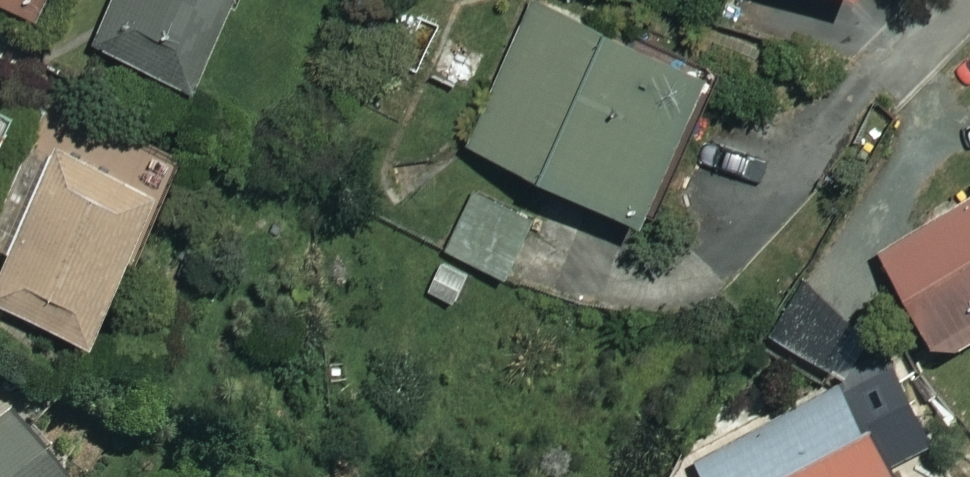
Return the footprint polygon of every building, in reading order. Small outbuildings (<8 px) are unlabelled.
[(50,32),(66,0),(0,0),(0,8),(50,32)] [(101,57),(211,107),(261,0),(127,0),(101,57)] [(878,23),(886,0),(819,0),(878,23)] [(726,95),(541,6),(469,155),(655,244),(726,95)] [(67,160),(0,305),(0,313),(112,365),(182,214),(67,160)] [(540,220),(480,194),(453,256),(512,282),(540,220)] [(890,261),(956,373),(969,365),(969,214),(890,261)] [(858,388),(704,465),(710,476),(903,476),(858,388)] [(14,427),(0,437),(0,476),(50,476),(14,427)]
